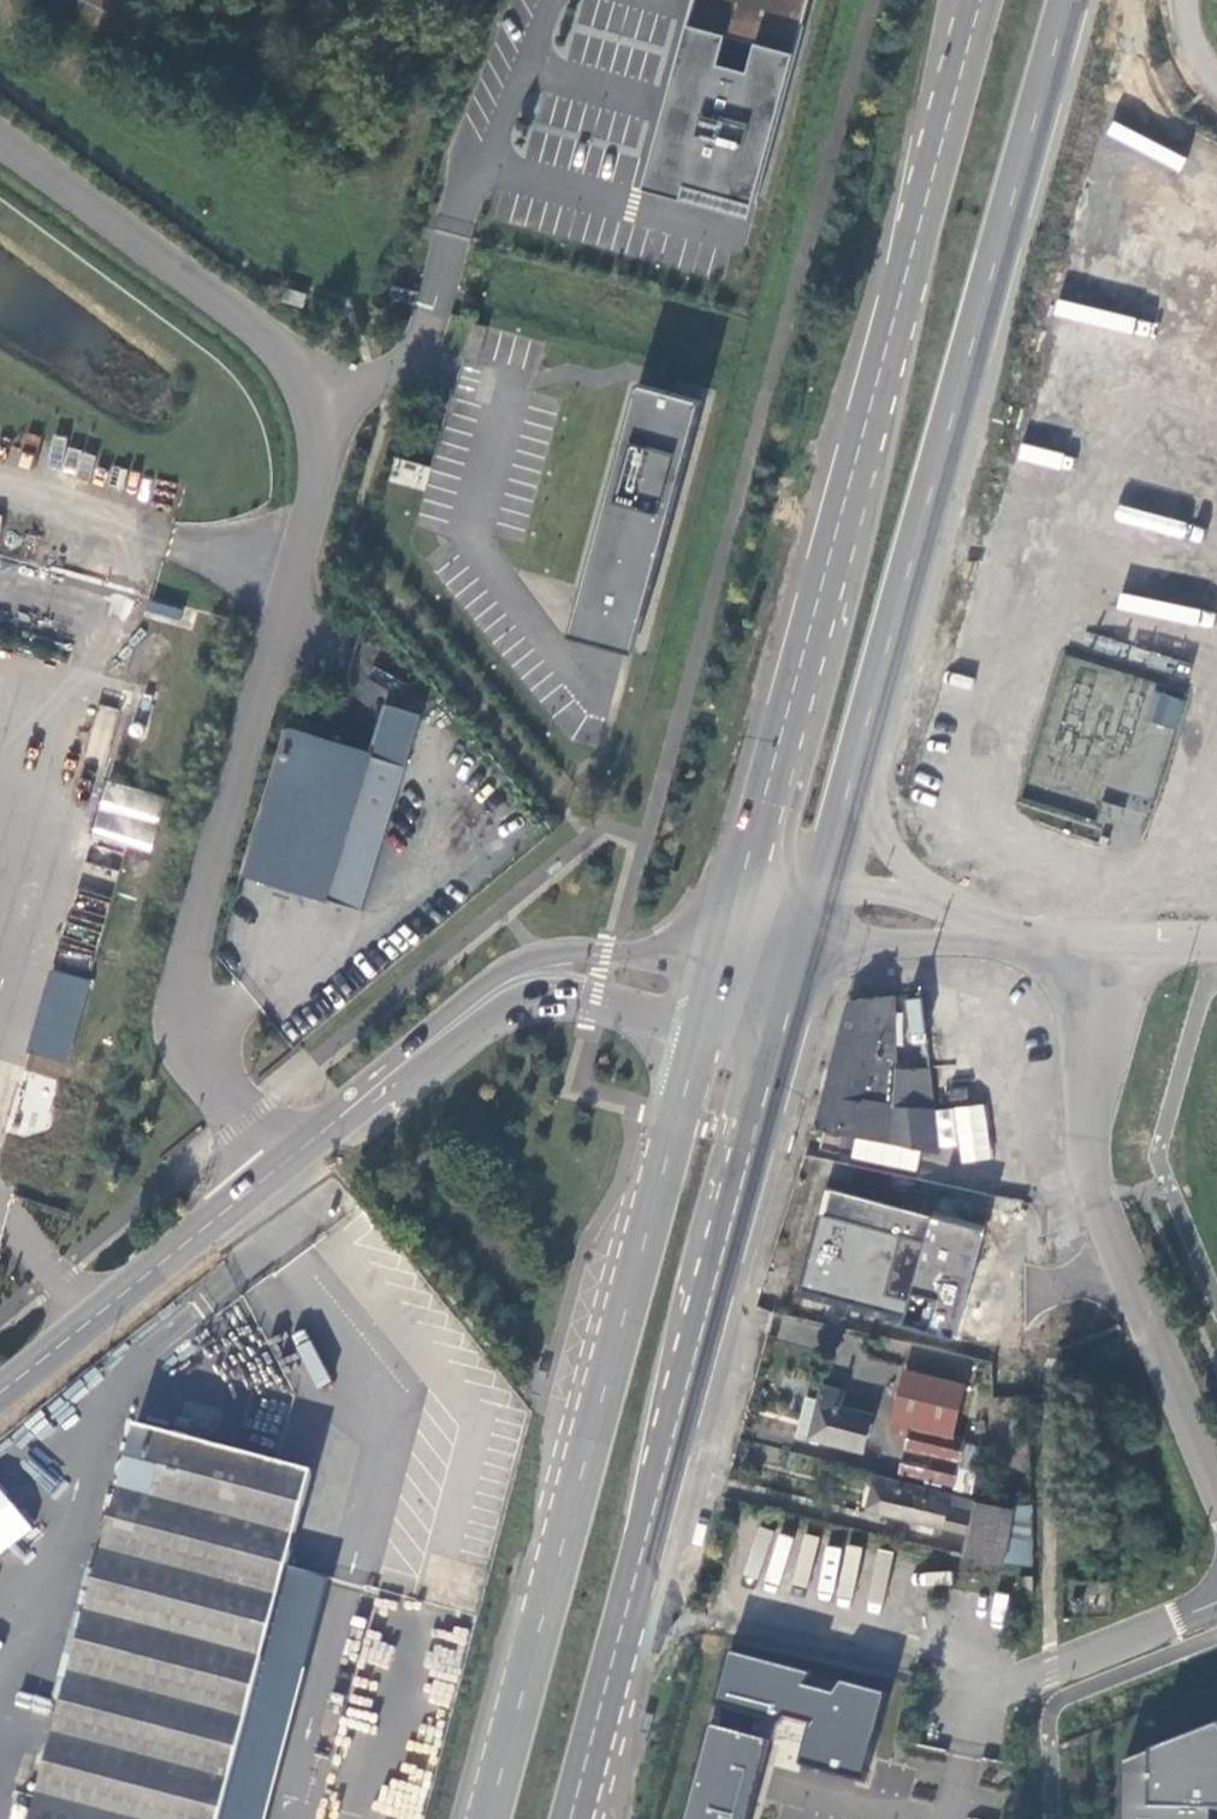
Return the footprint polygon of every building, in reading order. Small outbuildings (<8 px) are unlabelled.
[(142,23),(114,7),(117,2),(113,0),(63,0),(58,10),(64,13),(59,23),(125,56),(142,23)] [(817,0),(703,0),(650,197),(757,226),(817,0)] [(702,407),(634,387),(563,637),(631,657),(702,407)] [(1147,729),(1154,731),(1164,703),(1157,701),(1147,729)] [(1164,703),(1154,731),(1168,736),(1177,708),(1164,703)] [(284,734),(238,876),(355,914),(401,772),(284,734)] [(1056,806),(1100,814),(1102,800),(1079,796),(1083,771),(1063,768),(1056,806)] [(108,780),(92,836),(152,853),(167,797),(108,780)] [(49,969),(26,1053),(66,1063),(89,980),(49,969)] [(893,1000),(847,1001),(813,1136),(838,1142),(852,1145),(933,1164),(925,1079),(890,1073),(893,1000)] [(852,1145),(838,1142),(835,1154),(849,1157),(852,1145)] [(799,1300),(957,1337),(983,1228),(825,1190),(799,1300)] [(903,1374),(891,1416),(947,1434),(959,1389),(903,1374)] [(799,1398),(789,1438),(857,1457),(869,1416),(842,1409),(845,1395),(820,1389),(816,1402),(799,1398)] [(947,1434),(891,1416),(886,1432),(906,1438),(897,1475),(946,1488),(960,1440),(961,1438),(947,1434)] [(305,1482),(132,1435),(29,1818),(216,1818),(305,1482)] [(960,1440),(946,1488),(945,1492),(965,1497),(979,1446),(960,1440)] [(876,1514),(883,1485),(870,1482),(864,1512),(876,1514)] [(991,1509),(969,1503),(883,1485),(876,1514),(963,1535),(959,1554),(994,1562),(1000,1563),(991,1509)] [(0,1492),(0,1562),(34,1534),(0,1492)] [(991,1509),(1000,1563),(1028,1563),(1027,1506),(1008,1507),(1007,1514),(991,1509)] [(708,1727),(683,1818),(748,1818),(768,1743),(708,1727)] [(1120,1770),(1120,1818),(1209,1818),(1216,1818),(1216,1733),(1120,1770)]
